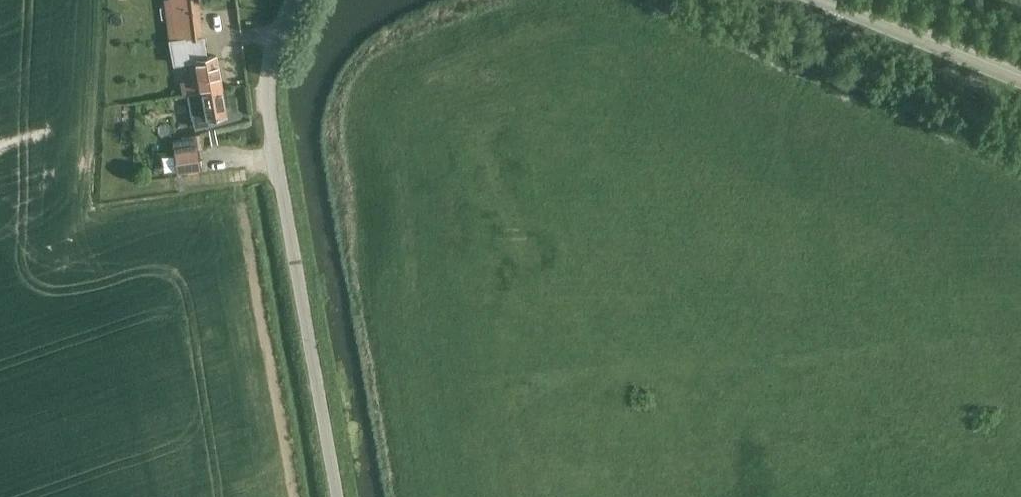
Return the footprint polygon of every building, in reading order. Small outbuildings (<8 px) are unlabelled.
[(189,38),(203,36),(198,0),(185,0),(189,38)] [(188,60),(192,80),(194,92),(222,86),(216,55),(188,60)] [(194,92),(189,93),(195,126),(208,123),(207,117),(227,114),(222,88),(222,86),(194,92)] [(175,146),(176,152),(175,152),(178,172),(201,169),(198,149),(197,141),(196,137),(196,134),(175,139),(175,143),(175,146)]
